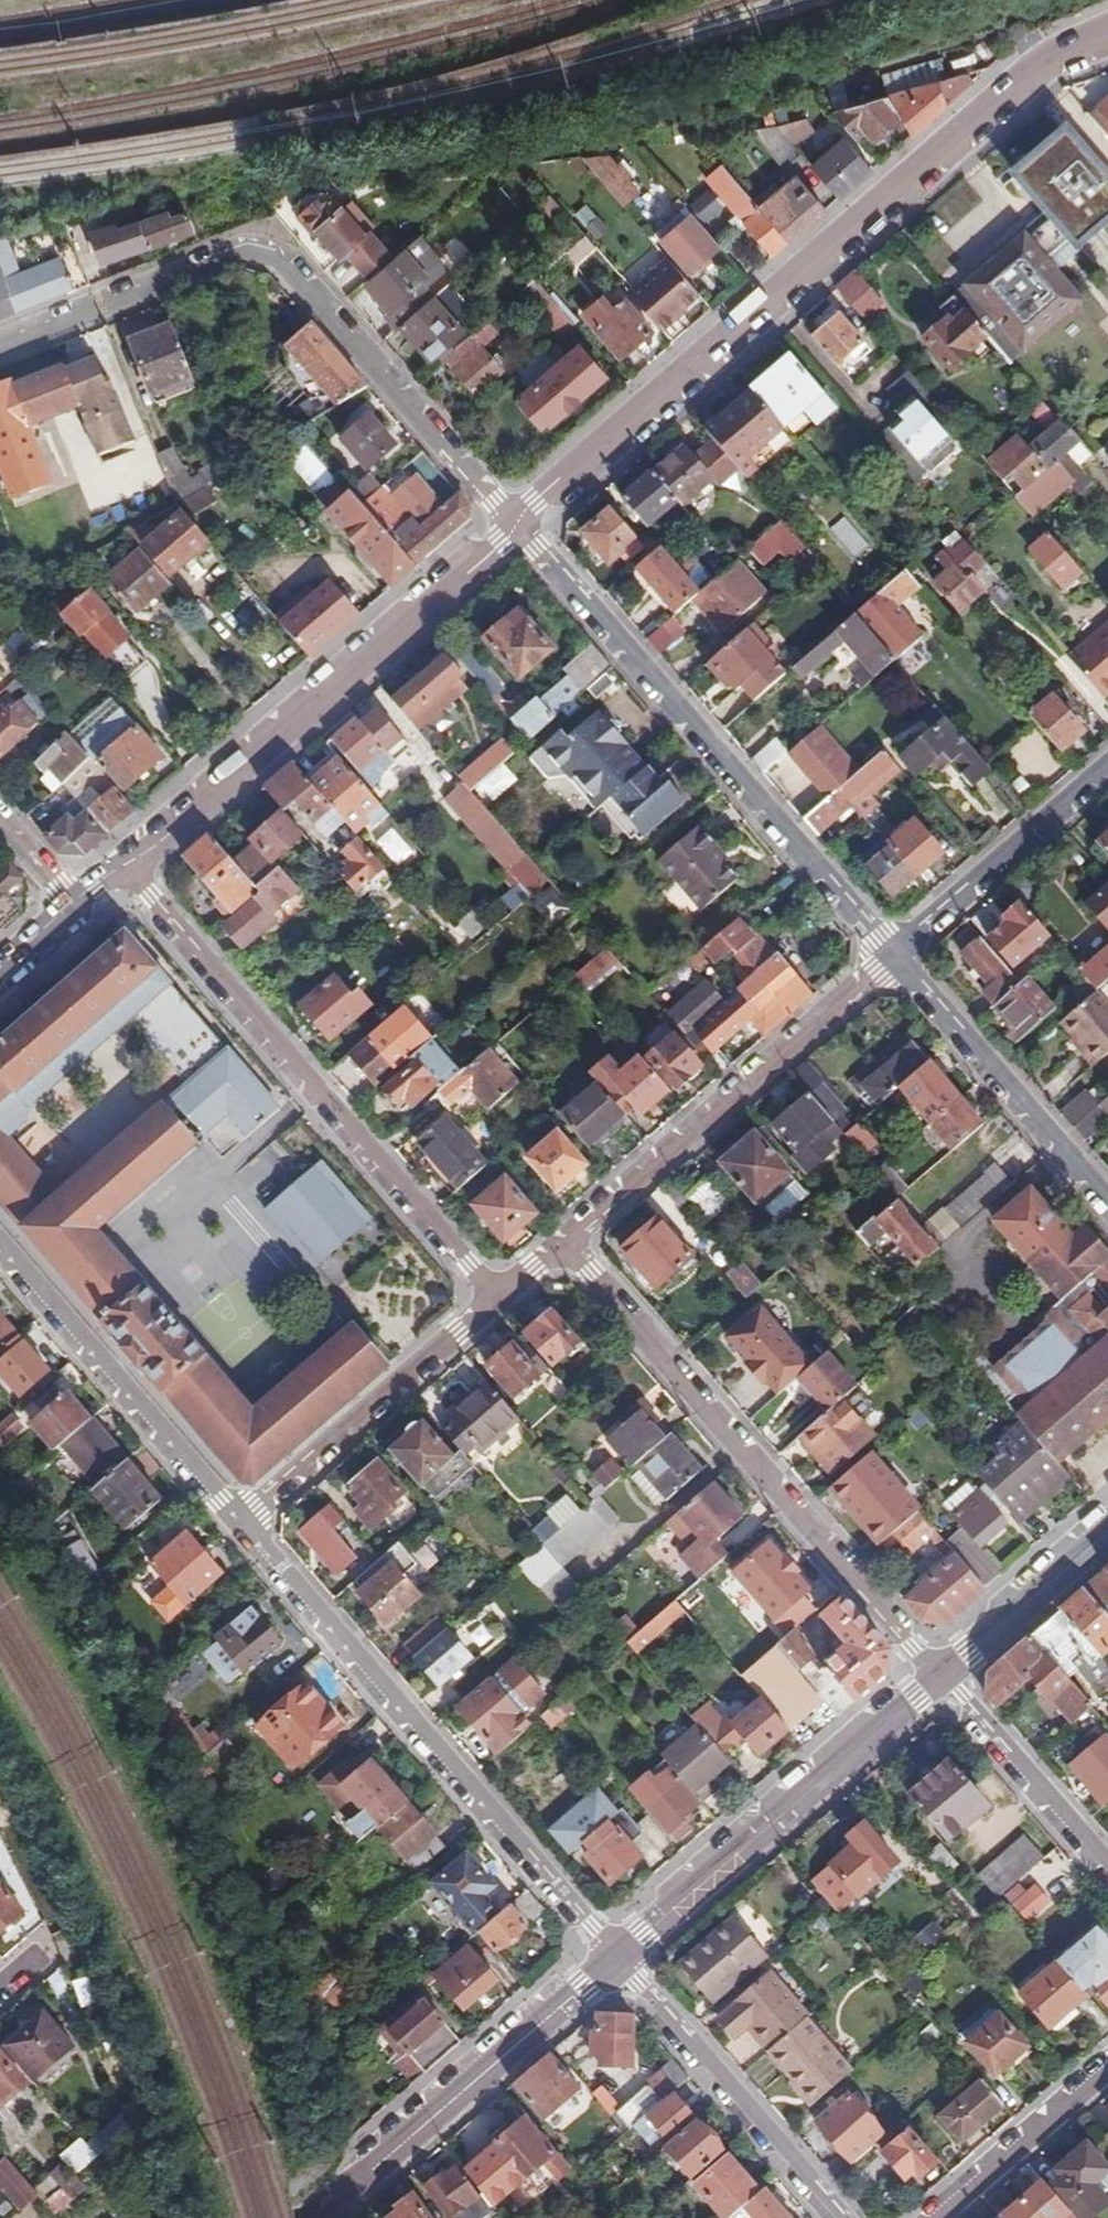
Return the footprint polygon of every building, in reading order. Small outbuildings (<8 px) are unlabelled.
[(892,96),(943,82),(939,68),(915,75),(915,73),(884,82),(889,97),(892,96)] [(968,74),(943,82),(892,96),(903,119),(912,135),(973,81),(968,74)] [(892,96),(889,97),(837,112),(858,136),(867,129),(877,141),(903,119),(892,96)] [(1096,110),(1107,124),(1107,100),(1096,110)] [(1089,116),(1101,130),(1107,124),(1096,110),(1089,116)] [(810,132),(809,119),(779,127),(795,145),(810,132)] [(795,145),(779,127),(751,132),(785,170),(803,155),(795,145)] [(987,335),(1011,363),(1081,303),(1049,267),(1077,244),(1107,219),(1107,179),(1063,129),(1008,177),(1046,220),(1024,238),(1001,257),(994,250),(984,258),(991,266),(965,287),(962,289),(953,297),(987,335)] [(813,167),(839,198),(872,169),(846,140),(835,149),(832,146),(823,154),(825,157),(813,167)] [(637,194),(605,159),(587,162),(625,204),(637,194)] [(774,255),(791,241),(762,208),(746,190),(723,165),(706,180),(718,193),(725,201),(737,214),(729,221),(739,232),(747,225),(774,255)] [(762,208),(791,241),(825,211),(796,178),(762,208)] [(541,201),(549,194),(537,180),(529,187),(541,201)] [(369,277),(394,255),(371,229),(375,225),(353,201),(344,208),(330,192),(304,193),(290,205),(313,232),(316,230),(339,256),(345,251),(369,277)] [(718,208),(725,201),(718,193),(710,200),(718,208)] [(566,213),(549,194),(541,201),(538,204),(555,222),(566,213)] [(718,209),(718,208),(710,200),(707,197),(690,212),(701,225),(718,209)] [(719,245),(701,225),(690,212),(679,200),(672,205),(683,218),(658,241),(687,273),(698,263),(702,267),(711,260),(707,255),(719,245)] [(582,205),(571,215),(593,240),(605,229),(582,205)] [(140,224),(134,206),(110,208),(103,214),(108,226),(89,234),(101,265),(150,247),(140,224)] [(170,212),(140,224),(150,247),(193,230),(187,213),(173,218),(170,212)] [(573,243),(584,234),(566,213),(555,222),(573,243)] [(979,254),(973,245),(984,238),(970,217),(941,234),(961,266),(979,254)] [(18,308),(74,286),(63,256),(24,270),(8,230),(0,233),(0,262),(18,308)] [(594,245),(584,234),(573,243),(565,250),(575,261),(594,245)] [(394,328),(399,324),(433,295),(423,284),(444,266),(417,235),(394,255),(369,277),(363,283),(387,310),(382,314),(394,328)] [(631,287),(628,290),(663,330),(677,318),(674,315),(682,309),(699,293),(666,255),(631,287)] [(18,308),(0,262),(0,315),(18,308)] [(859,268),(836,287),(850,304),(860,315),(876,301),(870,293),(876,288),(859,268)] [(547,291),(534,277),(521,289),(533,303),(547,291)] [(466,312),(443,285),(433,295),(399,324),(429,358),(457,332),(451,325),(466,312)] [(559,333),(573,321),(547,291),(533,303),(559,333)] [(987,335),(953,297),(937,311),(947,321),(924,340),(951,372),(970,356),(967,352),(987,335)] [(652,333),(624,301),(593,329),(621,360),(652,333)] [(860,315),(850,304),(838,315),(847,326),(860,315)] [(674,315),(677,318),(684,311),(682,309),(674,315)] [(872,353),(847,326),(838,315),(813,338),(837,365),(849,355),(854,360),(859,355),(865,359),(872,353)] [(499,330),(488,318),(443,357),(475,394),(503,368),(483,346),(499,330)] [(193,379),(170,324),(132,339),(155,394),(193,379)] [(339,404),(367,387),(312,324),(288,344),(339,404)] [(541,349),(515,373),(530,390),(525,394),(550,423),(606,374),(581,345),(557,366),(541,349)] [(791,358),(752,392),(783,428),(793,439),(811,423),(815,427),(835,410),(791,358)] [(97,359),(66,370),(80,406),(98,453),(120,445),(109,418),(124,412),(111,379),(106,381),(97,359)] [(80,406),(65,366),(15,387),(30,427),(80,406)] [(878,438),(913,478),(951,444),(912,398),(923,388),(907,369),(890,385),(905,403),(895,413),(900,418),(878,438)] [(0,382),(0,475),(9,501),(52,485),(30,427),(15,387),(12,378),(0,382)] [(783,428),(752,392),(717,423),(716,422),(704,431),(712,440),(737,469),(745,478),(756,469),(748,459),(783,428)] [(289,417),(297,429),(333,408),(328,399),(322,403),(319,399),(289,417)] [(401,450),(369,415),(342,439),(373,475),(401,450)] [(989,463),(1005,482),(1018,496),(1067,454),(1080,442),(1067,428),(1034,458),(1017,439),(989,463)] [(329,514),(352,494),(297,429),(280,440),(293,455),(286,461),(314,492),(323,484),(327,488),(317,497),(329,511),(328,513),(329,514)] [(737,469),(712,440),(692,457),(682,446),(652,472),(677,501),(682,508),(713,481),(718,487),(737,469)] [(157,455),(177,502),(209,483),(202,473),(192,479),(173,447),(157,455)] [(1094,486),(1067,454),(1018,496),(1034,515),(1069,485),(1080,498),(1094,486)] [(648,526),(677,501),(652,472),(623,497),(648,526)] [(372,477),(352,494),(363,505),(382,489),(372,477)] [(382,489),(363,505),(415,566),(470,518),(470,504),(461,493),(443,509),(416,478),(395,496),(386,485),(382,489)] [(363,505),(352,494),(329,514),(393,586),(415,566),(363,505)] [(635,537),(611,508),(582,533),(609,565),(624,551),(622,548),(635,537)] [(191,518),(184,510),(158,538),(162,542),(151,552),(170,575),(208,542),(188,520),(191,518)] [(842,516),(827,528),(852,558),(867,546),(842,516)] [(158,532),(149,518),(128,531),(140,544),(158,532)] [(820,566),(781,520),(748,549),(761,564),(786,543),(812,573),(820,566)] [(707,536),(697,525),(688,533),(698,544),(707,536)] [(1084,573),(1049,533),(1030,551),(1064,590),(1084,573)] [(953,554),(963,544),(955,535),(944,543),(948,547),(953,554)] [(982,567),(963,544),(953,554),(948,547),(935,558),(946,572),(933,584),(958,613),(975,598),(964,584),(982,567)] [(644,579),(674,614),(697,593),(680,573),(695,560),(682,546),(667,559),(657,548),(640,563),(650,574),(644,579)] [(168,583),(141,551),(110,577),(137,609),(168,583)] [(640,563),(634,568),(644,579),(650,574),(640,563)] [(760,589),(737,563),(698,597),(721,623),(760,589)] [(18,578),(8,566),(0,573),(0,594),(18,578)] [(905,570),(859,611),(855,614),(896,662),(924,637),(898,606),(919,588),(905,570)] [(276,617),(310,658),(361,614),(331,580),(317,592),(304,604),(298,597),(276,617)] [(312,585),(298,597),(304,604),(317,592),(312,585)] [(81,597),(72,586),(53,601),(82,636),(86,632),(105,655),(127,636),(107,613),(112,609),(93,587),(81,597)] [(485,641),(518,679),(551,650),(526,622),(531,617),(523,608),(485,641)] [(855,614),(793,667),(804,679),(847,642),(869,667),(855,680),(858,683),(833,705),(838,711),(896,662),(855,614)] [(671,616),(646,639),(659,654),(685,632),(671,616)] [(32,667),(70,634),(60,621),(44,635),(30,618),(8,638),(32,667)] [(1068,657),(1105,700),(1107,697),(1107,622),(1068,657)] [(752,625),(707,665),(719,679),(723,676),(736,691),(741,687),(754,702),(784,676),(771,661),(778,655),(752,625)] [(584,692),(613,667),(593,644),(564,669),(569,675),(584,692)] [(446,655),(393,702),(417,731),(468,687),(459,676),(462,674),(446,655)] [(485,666),(474,676),(494,700),(505,690),(485,666)] [(567,707),(575,700),(584,692),(569,675),(545,695),(549,699),(552,698),(557,703),(561,700),(567,707)] [(723,676),(719,679),(726,687),(729,683),(723,676)] [(560,713),(567,707),(561,700),(557,703),(552,698),(549,699),(545,695),(514,723),(529,740),(560,713)] [(1053,695),(1030,716),(1061,751),(1078,736),(1059,715),(1065,710),(1053,695)] [(112,698),(69,735),(72,738),(78,745),(121,709),(112,698)] [(582,707),(575,700),(567,707),(560,713),(566,720),(582,707)] [(2,758),(16,745),(30,732),(10,708),(7,711),(3,707),(0,709),(0,756),(2,758)] [(933,707),(922,717),(934,730),(902,757),(918,775),(934,762),(941,770),(948,764),(970,790),(990,772),(933,707)] [(92,762),(94,765),(99,760),(124,790),(162,757),(121,709),(78,745),(92,762)] [(623,751),(627,748),(630,746),(599,711),(568,737),(574,745),(543,772),(585,820),(603,804),(640,772),(623,751)] [(357,720),(326,746),(337,758),(368,794),(379,784),(383,774),(411,750),(380,714),(363,728),(357,720)] [(846,770),(821,791),(826,798),(859,771),(820,726),(814,731),(846,770)] [(814,731),(788,753),(821,791),(846,770),(814,731)] [(92,762),(78,745),(72,738),(55,752),(47,759),(39,767),(47,776),(52,772),(64,786),(92,762)] [(752,760),(763,774),(788,753),(777,739),(752,760)] [(486,779),(515,752),(504,740),(475,766),(486,779)] [(0,759),(0,781),(26,757),(16,745),(2,758),(0,759)] [(47,759),(55,752),(51,746),(43,754),(47,759)] [(644,769),(627,748),(623,751),(640,772),(643,770),(644,769)] [(826,798),(803,819),(817,835),(852,804),(859,802),(870,798),(901,771),(882,750),(859,771),(826,798)] [(368,794),(337,758),(310,783),(333,809),(345,824),(354,834),(368,821),(364,817),(378,805),(368,794)] [(105,837),(134,812),(94,765),(92,762),(64,786),(63,787),(76,802),(105,837)] [(310,783),(293,763),(263,789),(283,812),(283,814),(295,803),(315,825),(333,809),(310,783)] [(647,766),(644,769),(643,770),(657,784),(661,781),(647,766)] [(643,770),(640,772),(603,804),(632,838),(636,834),(641,839),(686,800),(670,782),(661,790),(657,784),(643,770)] [(64,786),(52,772),(47,776),(43,780),(55,794),(63,787),(64,786)] [(530,860),(463,783),(446,798),(513,875),(530,860)] [(878,807),(870,798),(859,802),(861,804),(855,808),(863,817),(864,819),(878,807)] [(83,857),(105,837),(76,802),(62,813),(57,807),(35,826),(60,856),(83,857)] [(327,839),(345,824),(333,809),(315,825),(327,839)] [(303,836),(283,814),(283,812),(250,840),(254,845),(235,862),(258,890),(260,892),(282,874),(272,863),(303,836)] [(887,846),(915,878),(941,856),(913,824),(887,846)] [(714,851),(718,847),(698,825),(653,863),(697,914),(738,879),(724,863),(714,851)] [(395,867),(412,851),(388,826),(371,841),(395,867)] [(235,862),(211,834),(185,857),(219,897),(213,903),(225,918),(258,890),(235,862)] [(1097,844),(1107,856),(1107,835),(1097,844)] [(336,873),(353,893),(381,869),(355,838),(340,850),(349,861),(336,873)] [(892,897),(915,878),(887,846),(884,842),(865,858),(871,865),(867,868),(892,897)] [(335,872),(313,847),(306,853),(328,878),(335,872)] [(729,859),(718,847),(714,851),(724,863),(729,859)] [(22,878),(9,863),(0,871),(0,885),(6,892),(22,878)] [(282,874),(260,892),(220,927),(240,950),(274,920),(270,915),(297,891),(282,874)] [(27,898),(11,898),(6,892),(0,885),(0,928),(27,905),(27,898)] [(1087,905),(1107,929),(1107,887),(1087,905)] [(568,909),(551,889),(534,904),(552,924),(568,909)] [(1048,936),(1019,902),(1003,916),(1008,923),(997,933),(989,939),(1013,967),(1048,936)] [(977,910),(963,922),(979,939),(983,944),(989,939),(997,933),(977,910)] [(484,925),(472,912),(458,924),(469,937),(484,925)] [(737,919),(703,949),(716,964),(732,949),(735,953),(758,933),(750,923),(745,928),(737,919)] [(745,981),(776,954),(774,951),(758,933),(735,953),(743,963),(735,970),(745,981)] [(983,944),(979,939),(961,955),(990,987),(982,993),(994,1006),(1018,984),(983,944)] [(232,1486),(245,1490),(378,1372),(344,1334),(244,1421),(87,1239),(186,1151),(161,1121),(170,1113),(194,1142),(219,1121),(239,1145),(270,1118),(117,941),(0,1041),(0,1217),(232,1486)] [(618,961),(607,948),(572,978),(579,986),(583,991),(618,961)] [(1080,1004),(1096,990),(1075,966),(1059,948),(1018,984),(994,1006),(1021,1036),(1053,1008),(1032,985),(1049,970),(1080,1004)] [(1096,990),(1107,979),(1107,950),(1093,963),(1087,956),(1075,966),(1096,990)] [(756,1009),(748,1017),(765,1037),(807,1001),(796,988),(801,983),(776,954),(745,981),(737,988),(745,997),(756,1009)] [(371,1004),(353,983),(344,990),(332,976),(299,1005),(329,1040),(371,1004)] [(579,986),(572,978),(562,988),(568,996),(579,986)] [(676,991),(667,980),(649,996),(659,1008),(676,991)] [(680,1032),(702,1057),(748,1017),(756,1009),(745,997),(731,1008),(708,981),(667,1017),(680,1032)] [(807,1001),(812,996),(801,983),(796,988),(807,1001)] [(1096,990),(1080,1004),(1059,1022),(1096,1064),(1107,1053),(1107,1004),(1096,990)] [(403,1048),(381,1023),(347,1053),(374,1085),(409,1055),(403,1048)] [(698,1061),(702,1057),(680,1032),(676,1036),(673,1033),(646,1057),(672,1087),(675,1085),(677,1088),(702,1067),(698,1061)] [(849,1085),(870,1111),(898,1088),(928,1063),(906,1037),(849,1085)] [(432,1039),(411,1057),(416,1062),(436,1086),(441,1092),(445,1088),(462,1074),(432,1039)] [(411,1041),(403,1048),(409,1055),(417,1048),(411,1041)] [(526,1077),(498,1044),(462,1074),(445,1088),(452,1096),(466,1085),(487,1110),(526,1077)] [(669,1090),(640,1057),(623,1071),(610,1056),(589,1074),(597,1083),(614,1103),(627,1118),(631,1123),(669,1090)] [(436,1086),(416,1062),(384,1090),(396,1104),(403,1098),(411,1107),(436,1086)] [(803,1063),(790,1074),(808,1095),(820,1084),(821,1084),(803,1063)] [(928,1063),(898,1088),(921,1115),(929,1125),(959,1099),(928,1063)] [(627,1118),(614,1103),(597,1083),(560,1116),(590,1150),(627,1118)] [(808,1095),(832,1122),(844,1111),(820,1084),(808,1095)] [(25,1102),(30,1108),(46,1095),(41,1088),(25,1102)] [(827,1141),(839,1131),(832,1122),(808,1095),(774,1124),(798,1150),(789,1157),(805,1175),(834,1149),(827,1141)] [(1062,1118),(1073,1130),(1098,1108),(1088,1095),(1062,1118)] [(952,1150),(981,1125),(959,1099),(929,1125),(952,1150)] [(1098,1108),(1107,1119),(1107,1103),(1106,1101),(1098,1108)] [(1073,1130),(1085,1144),(1107,1124),(1107,1119),(1098,1108),(1073,1130)] [(460,1189),(487,1165),(473,1148),(479,1143),(466,1127),(459,1133),(441,1113),(414,1137),(460,1189)] [(919,1133),(929,1125),(921,1115),(911,1124),(919,1133)] [(777,1143),(761,1124),(754,1130),(770,1148),(777,1143)] [(857,1124),(843,1135),(864,1159),(878,1147),(857,1124)] [(770,1148),(754,1130),(716,1164),(771,1227),(810,1193),(770,1148)] [(583,1162),(556,1131),(526,1156),(554,1188),(583,1162)] [(322,1159),(265,1208),(315,1264),(371,1215),(322,1159)] [(888,1160),(875,1171),(891,1189),(898,1198),(911,1186),(888,1160)] [(962,1230),(1013,1186),(996,1168),(946,1211),(948,1213),(962,1230)] [(534,1210),(505,1177),(472,1205),(507,1245),(525,1229),(520,1222),(534,1210)] [(704,1178),(683,1197),(706,1224),(727,1205),(704,1178)] [(896,1199),(898,1198),(891,1189),(849,1225),(857,1234),(896,1199)] [(1107,1279),(1107,1249),(1086,1224),(1072,1237),(1030,1189),(994,1221),(1064,1300),(1073,1310),(1107,1279)] [(917,1268),(950,1239),(944,1233),(934,1241),(931,1238),(928,1240),(906,1216),(910,1213),(896,1199),(857,1234),(866,1245),(884,1230),(917,1268)] [(950,1239),(962,1230),(948,1213),(936,1224),(944,1233),(950,1239)] [(692,1256),(659,1218),(622,1250),(654,1288),(692,1256)] [(723,1276),(745,1301),(760,1287),(739,1263),(723,1276)] [(1019,1420),(1059,1465),(1072,1454),(1107,1423),(1107,1279),(1073,1310),(1093,1333),(1084,1341),(1076,1348),(1008,1407),(1019,1420)] [(1018,1395),(1007,1405),(1008,1407),(1093,1333),(1064,1300),(994,1368),(1018,1395)] [(765,1306),(726,1340),(776,1399),(796,1381),(815,1365),(765,1306)] [(0,1311),(0,1351),(20,1334),(0,1311)] [(578,1342),(551,1312),(524,1335),(551,1365),(578,1342)] [(547,1368),(521,1338),(512,1346),(510,1344),(486,1364),(514,1396),(547,1368)] [(21,1395),(47,1373),(50,1370),(25,1341),(0,1361),(0,1371),(21,1395)] [(815,1365),(796,1381),(824,1415),(840,1402),(856,1388),(828,1355),(815,1365)] [(27,1402),(53,1379),(47,1373),(21,1395),(27,1402)] [(517,1419),(479,1373),(439,1407),(451,1421),(464,1437),(478,1452),(517,1419)] [(63,1444),(92,1419),(67,1389),(38,1415),(63,1444)] [(621,1417),(627,1424),(647,1406),(641,1399),(621,1417)] [(872,1438),(840,1402),(824,1415),(798,1438),(830,1475),(872,1438)] [(647,1406),(627,1424),(607,1440),(631,1468),(636,1463),(664,1439),(654,1426),(660,1421),(647,1406)] [(929,1423),(918,1411),(897,1430),(907,1443),(929,1423)] [(0,1425),(0,1437),(4,1442),(23,1426),(14,1413),(0,1425)] [(128,1460),(92,1419),(63,1444),(62,1444),(98,1486),(128,1460)] [(997,1457),(976,1476),(985,1486),(1004,1507),(1018,1522),(1068,1476),(1059,1465),(1019,1420),(989,1449),(997,1457)] [(451,1421),(440,1431),(453,1446),(464,1437),(451,1421)] [(467,1462),(458,1452),(453,1457),(422,1422),(390,1450),(421,1485),(423,1484),(436,1498),(472,1467),(467,1462)] [(670,1434),(664,1439),(636,1463),(641,1470),(632,1479),(657,1506),(668,1497),(670,1500),(703,1471),(670,1434)] [(464,1437),(453,1446),(458,1452),(467,1462),(478,1452),(464,1437)] [(918,1512),(868,1455),(830,1489),(879,1546),(894,1533),(918,1512)] [(609,1487),(625,1473),(613,1458),(597,1472),(606,1481),(593,1492),(597,1497),(609,1487)] [(160,1497),(128,1460),(98,1486),(93,1490),(125,1527),(160,1497)] [(403,1492),(376,1461),(348,1487),(363,1504),(365,1508),(375,1500),(388,1517),(397,1508),(392,1502),(403,1492)] [(743,1516),(714,1483),(668,1522),(685,1540),(692,1538),(696,1543),(681,1557),(701,1580),(736,1549),(723,1534),(743,1516)] [(943,1507),(953,1519),(974,1500),(973,1499),(980,1492),(998,1512),(1004,1507),(985,1486),(977,1494),(968,1484),(943,1507)] [(597,1498),(615,1519),(627,1509),(609,1487),(597,1497),(597,1498)] [(953,1519),(964,1531),(980,1549),(1009,1524),(998,1512),(980,1492),(973,1499),(974,1500),(953,1519)] [(597,1498),(591,1502),(587,1506),(606,1528),(615,1519),(597,1498)] [(365,1508),(363,1504),(355,1510),(372,1531),(388,1517),(375,1500),(365,1508)] [(344,1522),(328,1504),(297,1531),(337,1575),(355,1560),(332,1531),(344,1522)] [(606,1528),(587,1506),(559,1531),(540,1547),(559,1568),(606,1528)] [(945,1625),(986,1588),(948,1545),(918,1512),(894,1533),(909,1551),(915,1546),(919,1550),(930,1540),(949,1562),(904,1602),(924,1624),(945,1625)] [(540,1547),(559,1531),(548,1518),(529,1534),(540,1547)] [(59,1540),(82,1585),(99,1571),(77,1530),(59,1540)] [(223,1571),(187,1530),(152,1561),(187,1602),(223,1571)] [(986,1588),(1003,1574),(980,1549),(964,1531),(948,1545),(986,1588)] [(761,1536),(721,1570),(767,1622),(806,1588),(761,1536)] [(540,1547),(519,1565),(537,1587),(559,1568),(540,1547)] [(421,1593),(393,1560),(359,1590),(387,1623),(421,1593)] [(537,1587),(557,1610),(579,1591),(559,1568),(537,1587)] [(1084,1592),(1102,1613),(1107,1608),(1107,1571),(1084,1592)] [(1084,1592),(1060,1613),(1100,1657),(1107,1650),(1107,1619),(1102,1613),(1084,1592)] [(826,1669),(856,1703),(891,1673),(891,1650),(841,1595),(810,1617),(843,1654),(826,1669)] [(676,1601),(626,1644),(635,1655),(686,1612),(676,1601)] [(1030,1639),(1067,1680),(1078,1671),(1094,1688),(1101,1682),(1107,1691),(1107,1666),(1100,1657),(1060,1613),(1030,1639)] [(219,1671),(223,1667),(232,1660),(243,1672),(279,1642),(258,1618),(233,1639),(227,1632),(204,1653),(219,1671)] [(404,1645),(413,1656),(445,1629),(436,1618),(404,1645)] [(445,1629),(413,1656),(438,1684),(484,1643),(471,1627),(456,1640),(446,1627),(445,1629)] [(839,1717),(856,1703),(826,1669),(822,1673),(811,1661),(816,1657),(794,1632),(779,1646),(800,1670),(799,1674),(823,1700),(839,1717)] [(1067,1680),(1030,1639),(989,1675),(987,1698),(997,1709),(1032,1678),(1052,1701),(1061,1693),(1071,1703),(1063,1710),(1076,1725),(1093,1710),(1067,1680)] [(769,1708),(788,1730),(823,1700),(799,1674),(800,1670),(779,1646),(765,1658),(742,1677),(756,1693),(769,1708)] [(498,1754),(531,1726),(520,1713),(538,1698),(523,1681),(528,1676),(513,1659),(457,1707),(498,1754)] [(232,1660),(223,1667),(234,1680),(243,1672),(232,1660)] [(340,1725),(304,1684),(255,1727),(291,1769),(340,1725)] [(190,1727),(156,1688),(147,1695),(162,1715),(161,1720),(195,1763),(203,1755),(209,1750),(198,1737),(190,1727)] [(555,1705),(564,1716),(576,1706),(567,1695),(555,1705)] [(769,1708),(762,1700),(736,1723),(733,1725),(747,1741),(759,1755),(788,1730),(769,1708)] [(709,1704),(691,1719),(698,1727),(722,1755),(734,1744),(738,1749),(747,1741),(733,1725),(736,1723),(729,1715),(723,1720),(709,1704)] [(551,1728),(564,1716),(555,1705),(541,1717),(551,1728)] [(199,1720),(190,1727),(198,1737),(207,1729),(199,1720)] [(677,1775),(702,1803),(717,1791),(709,1782),(730,1764),(722,1755),(698,1727),(661,1757),(677,1775)] [(203,1755),(216,1770),(224,1780),(246,1760),(224,1736),(209,1750),(203,1755)] [(1105,1739),(1071,1769),(1084,1785),(1088,1782),(1107,1804),(1107,1742),(1105,1739)] [(406,1802),(404,1799),(370,1760),(355,1774),(344,1762),(321,1783),(348,1815),(342,1819),(359,1839),(375,1825),(377,1827),(406,1802)] [(948,1761),(909,1795),(951,1843),(990,1809),(948,1761)] [(684,1818),(702,1803),(677,1775),(645,1804),(677,1840),(691,1828),(684,1818)] [(593,1849),(618,1827),(631,1843),(645,1832),(623,1807),(617,1813),(598,1791),(556,1828),(575,1850),(586,1841),(593,1849)] [(406,1802),(377,1827),(414,1870),(443,1844),(406,1802)] [(855,1845),(830,1867),(856,1897),(896,1862),(862,1826),(848,1837),(855,1845)] [(618,1827),(593,1849),(587,1854),(611,1882),(642,1855),(631,1843),(618,1827)] [(999,1899),(1046,1859),(1025,1835),(979,1876),(999,1899)] [(942,1847),(929,1858),(946,1877),(959,1865),(942,1847)] [(481,1894),(492,1885),(466,1855),(434,1883),(441,1892),(452,1905),(459,1913),(481,1894)] [(0,1884),(0,1929),(22,1910),(0,1884)] [(966,1927),(968,1926),(980,1916),(955,1887),(942,1899),(966,1927)] [(545,1910),(527,1889),(513,1902),(531,1923),(545,1910)] [(1036,1890),(1017,1907),(1029,1920),(1048,1903),(1036,1890)] [(447,1905),(452,1905),(441,1892),(440,1894),(440,1898),(443,1902),(447,1905)] [(498,1914),(481,1894),(459,1913),(455,1917),(472,1936),(477,1932),(498,1914)] [(477,1932),(496,1954),(527,1926),(508,1905),(498,1914),(477,1932)] [(723,1998),(769,1957),(734,1919),(680,1967),(708,2000),(717,1992),(723,1998)] [(917,1938),(933,1956),(951,1941),(933,1923),(917,1938)] [(1088,1993),(1096,1987),(1100,1992),(1107,2002),(1107,1933),(1099,1924),(1058,1960),(1059,1961),(1088,1993)] [(966,1927),(957,1935),(962,1940),(973,1931),(968,1926),(966,1927)] [(515,1977),(496,1954),(477,1932),(472,1936),(466,1942),(469,1946),(498,1979),(504,1986),(515,1977)] [(463,2009),(498,1979),(469,1946),(435,1976),(463,2009)] [(1050,2027),(1088,1993),(1059,1961),(1021,1995),(1050,2027)] [(83,1969),(67,1976),(77,2004),(95,1998),(83,1969)] [(329,1970),(314,1983),(321,1991),(336,2010),(352,1995),(336,1978),(329,1970)] [(806,2017),(768,1974),(717,2020),(734,2039),(748,2026),(769,2050),(806,2017)] [(314,1983),(296,2000),(300,2010),(321,1991),(314,1983)] [(1088,1993),(1092,1998),(1100,1992),(1096,1987),(1088,1993)] [(708,2000),(713,2006),(723,1998),(717,1992),(708,2000)] [(403,2043),(426,2070),(460,2040),(424,1998),(390,2028),(403,2043)] [(994,2006),(963,2034),(999,2074),(1031,2046),(994,2006)] [(0,2043),(0,2044),(30,2080),(72,2045),(41,2008),(0,2043)] [(631,2015),(596,2015),(596,2031),(589,2031),(587,2057),(605,2056),(604,2068),(629,2068),(631,2015)] [(813,2105),(850,2073),(806,2023),(768,2055),(813,2105)] [(390,2054),(414,2081),(426,2070),(403,2043),(390,2054)] [(0,2054),(0,2102),(24,2081),(0,2054)] [(548,2056),(516,2084),(549,2122),(555,2116),(581,2092),(548,2056)] [(672,2093),(688,2079),(675,2064),(659,2078),(672,2093)] [(632,2129),(672,2093),(659,2078),(619,2113),(626,2122),(632,2129)] [(1005,2104),(984,2080),(942,2116),(964,2140),(1005,2104)] [(599,2084),(589,2092),(605,2112),(615,2104),(599,2084)] [(875,2145),(885,2136),(864,2112),(871,2106),(858,2092),(851,2098),(846,2092),(835,2102),(831,2098),(818,2110),(821,2114),(814,2120),(853,2164),(875,2145)] [(671,2142),(696,2121),(675,2096),(639,2128),(653,2144),(664,2134),(671,2142)] [(94,2155),(124,2130),(118,2113),(83,2143),(94,2155)] [(545,2125),(584,2170),(594,2161),(555,2116),(549,2122),(545,2125)] [(528,2121),(500,2146),(543,2194),(571,2170),(528,2121)] [(622,2126),(627,2133),(632,2129),(626,2122),(622,2126)] [(690,2180),(723,2152),(698,2122),(666,2151),(672,2158),(690,2180)] [(617,2130),(623,2136),(627,2133),(622,2126),(617,2130)] [(897,2140),(882,2153),(904,2178),(915,2169),(921,2177),(937,2163),(908,2130),(897,2140)] [(897,2140),(890,2132),(885,2136),(875,2145),(882,2153),(897,2140)] [(71,2173),(91,2155),(74,2136),(54,2155),(71,2173)] [(1073,2217),(1091,2217),(1107,2203),(1107,2201),(1104,2196),(1107,2192),(1107,2174),(1107,2173),(1107,2165),(1088,2143),(1056,2171),(1061,2177),(1067,2184),(1053,2195),(1073,2217)] [(607,2197),(615,2207),(672,2158),(666,2151),(664,2148),(607,2197)] [(36,2194),(4,2157),(0,2160),(0,2186),(20,2208),(36,2194)] [(724,2217),(730,2217),(743,2207),(759,2193),(730,2158),(696,2187),(724,2217)] [(498,2215),(483,2194),(479,2198),(453,2162),(439,2172),(441,2176),(427,2187),(449,2217),(494,2217),(498,2215)] [(1061,2177),(1047,2188),(1053,2195),(1067,2184),(1061,2177)] [(1042,2182),(1022,2199),(1038,2217),(1073,2217),(1053,2195),(1047,2188),(1042,2182)] [(58,2187),(42,2201),(50,2211),(66,2196),(58,2187)] [(763,2190),(759,2193),(743,2207),(753,2217),(787,2217),(763,2190)] [(400,2217),(429,2217),(415,2198),(399,2209),(403,2216),(400,2217)] [(1022,2199),(1001,2217),(1038,2217),(1022,2199)]
